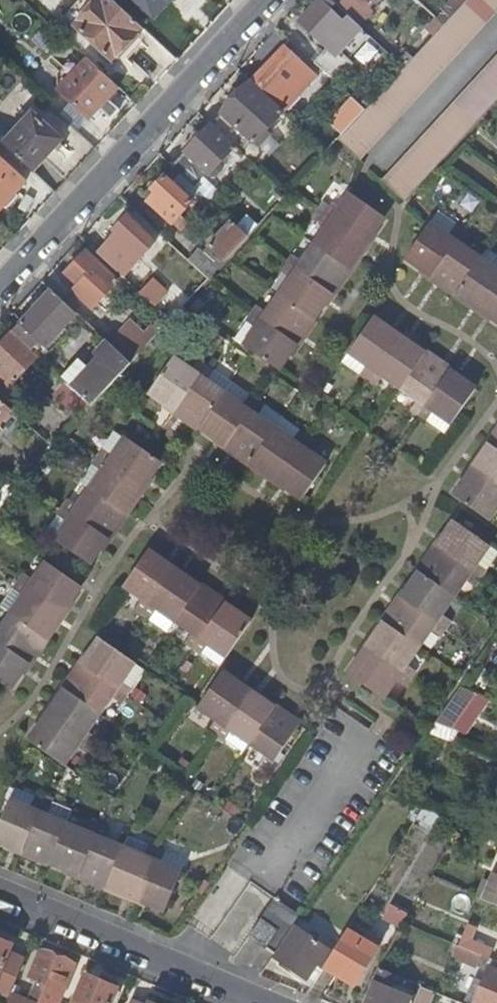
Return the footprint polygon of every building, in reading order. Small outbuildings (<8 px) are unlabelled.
[(144,28),(113,0),(97,0),(74,25),(113,61),(116,58),(119,59),(124,53),(124,49),(132,41),(135,41),(141,35),(140,32),(144,28)] [(154,17),(170,0),(136,0),(154,17)] [(332,80),(346,66),(335,56),(361,28),(359,26),(339,7),(332,0),(321,0),(298,24),(326,49),(313,62),(332,80)] [(337,141),(356,159),(496,5),(496,0),(465,0),(442,26),(404,68),(364,110),(337,141)] [(375,0),(345,0),(339,7),(359,26),(371,14),(367,9),(375,0)] [(450,0),(448,0),(445,3),(450,8),(454,4),(450,0)] [(354,58),(367,68),(380,52),(367,42),(354,58)] [(252,83),(266,96),(282,79),(290,86),(306,70),(284,48),(252,83)] [(90,119),(119,88),(87,59),(58,90),(90,119)] [(384,184),(398,198),(403,202),(481,117),(496,100),(496,60),(384,184)] [(213,125),(235,146),(245,136),(254,144),(284,113),(266,96),(252,83),(251,82),(221,114),(223,115),(213,125)] [(3,143),(33,172),(63,140),(33,112),(3,143)] [(173,167),(195,188),(208,174),(208,175),(235,146),(213,125),(212,124),(184,153),(185,154),(173,167)] [(2,205),(5,208),(17,195),(14,192),(24,182),(0,159),(0,208),(2,205)] [(193,203),(165,177),(153,190),(156,193),(148,201),(180,230),(188,223),(181,216),(193,203)] [(324,213),(367,243),(385,217),(351,193),(338,211),(329,205),(324,213)] [(315,245),(349,269),(367,243),(324,213),(318,221),(327,228),(315,245)] [(143,256),(156,243),(128,217),(115,230),(118,233),(110,240),(129,258),(137,250),(143,256)] [(208,247),(225,262),(247,237),(231,222),(208,247)] [(411,263),(431,277),(461,232),(453,226),(446,236),(428,224),(404,258),(411,263)] [(431,277),(455,294),(479,259),(463,248),(469,238),(461,232),(431,277)] [(289,264),(332,294),(334,291),(349,269),(315,245),(303,262),(294,256),(289,264)] [(92,248),(66,274),(76,284),(71,289),(92,309),(119,281),(106,268),(110,264),(92,248)] [(189,260),(209,280),(219,268),(199,249),(189,260)] [(481,311),(496,288),(496,270),(496,271),(479,259),(455,294),(481,311)] [(281,295),(315,319),(332,294),(289,264),(283,272),(292,278),(281,295)] [(481,311),(496,322),(496,288),(481,311)] [(13,331),(38,355),(46,347),(77,313),(51,289),(20,323),(13,331)] [(298,343),(315,319),(281,295),(268,312),(259,306),(254,313),(298,343)] [(156,308),(170,321),(181,310),(166,296),(156,308)] [(114,346),(132,362),(170,321),(156,308),(153,305),(114,346)] [(279,370),(298,343),(254,313),(248,322),(257,328),(245,346),(279,370)] [(360,375),(368,381),(399,336),(373,318),(349,353),(367,365),(360,375)] [(15,413),(27,400),(12,385),(37,358),(11,334),(0,346),(0,376),(7,382),(0,390),(0,399),(12,410),(15,413)] [(383,376),(401,389),(425,354),(399,336),(368,381),(376,386),(383,376)] [(74,389),(92,406),(101,396),(131,364),(112,346),(100,359),(101,360),(74,389)] [(180,349),(173,358),(191,371),(198,361),(180,349)] [(349,353),(342,362),(360,375),(367,365),(349,353)] [(410,410),(418,416),(449,371),(425,354),(401,389),(417,401),(410,410)] [(149,393),(175,411),(206,367),(198,361),(191,371),(173,358),(149,393)] [(175,411),(201,429),(225,394),(207,382),(214,373),(206,367),(175,411)] [(418,416),(426,421),(433,412),(451,424),(475,389),(449,371),(418,416)] [(214,373),(207,382),(225,394),(231,385),(214,373)] [(59,389),(85,413),(92,406),(74,389),(66,382),(59,389)] [(201,429),(226,446),(258,402),(249,396),(242,406),(225,394),(201,429)] [(0,399),(0,424),(12,410),(0,399)] [(226,446),(252,464),(276,429),(259,417),(266,408),(258,402),(226,446)] [(433,412),(426,421),(445,434),(451,424),(433,412)] [(252,464),(278,482),(309,437),(300,431),(293,441),(276,429),(252,464)] [(489,444),(496,450),(496,432),(489,444)] [(104,448),(98,456),(142,487),(161,460),(126,435),(113,454),(104,448)] [(309,437),(278,482),(301,498),(325,463),(310,453),(317,443),(309,437)] [(471,470),(496,487),(496,450),(489,444),(471,470)] [(101,471),(90,487),(125,512),(142,487),(98,456),(92,464),(101,471)] [(92,464),(80,481),(90,487),(101,471),(92,464)] [(471,470),(453,495),(466,504),(488,519),(496,506),(496,487),(471,470)] [(15,493),(0,481),(0,510),(15,493)] [(69,497),(63,506),(107,536),(115,525),(125,512),(90,487),(78,504),(69,497)] [(107,536),(63,506),(58,513),(67,520),(55,537),(89,562),(107,536)] [(58,513),(45,531),(55,537),(67,520),(58,513)] [(436,547),(480,577),(486,569),(476,562),(489,544),(454,520),(436,547)] [(474,586),(480,577),(436,547),(418,572),(453,596),(465,579),(474,586)] [(134,609),(142,615),(175,567),(149,549),(122,587),(140,599),(134,609)] [(26,572),(20,581),(65,611),(83,585),(76,581),(48,561),(35,579),(26,572)] [(157,611),(175,623),(201,585),(175,567),(142,615),(150,620),(157,611)] [(441,613),(453,596),(418,572),(400,598),(445,628),(451,620),(441,613)] [(24,596),(12,613),(47,637),(65,611),(20,581),(14,589),(24,596)] [(185,644),(192,649),(226,601),(201,585),(175,623),(191,634),(185,644)] [(440,636),(445,628),(400,598),(383,622),(418,646),(430,629),(440,636)] [(192,649),(201,655),(208,645),(226,657),(252,619),(226,601),(192,649)] [(30,662),(47,637),(12,613),(0,630),(0,629),(0,641),(30,662)] [(406,664),(418,646),(383,622),(365,648),(410,679),(416,671),(406,664)] [(83,662),(128,693),(134,685),(124,678),(136,662),(101,637),(83,662)] [(0,641),(0,680),(11,688),(30,662),(0,641)] [(208,645),(201,655),(219,667),(226,657),(208,645)] [(405,687),(410,679),(365,648),(347,674),(352,677),(382,698),(395,680),(405,687)] [(66,688),(101,712),(113,695),(122,701),(128,693),(83,662),(66,688)] [(209,728),(217,734),(248,690),(222,672),(198,706),(215,719),(209,728)] [(90,729),(101,712),(66,688),(48,714),(92,744),(99,735),(90,729)] [(248,690),(217,734),(226,739),(232,731),(249,742),(273,707),(248,690)] [(273,707),(249,742),(266,754),(260,763),(268,769),(298,725),(273,707)] [(452,712),(445,707),(435,722),(437,723),(443,725),(452,712)] [(87,751),(92,744),(48,714),(31,739),(61,760),(66,763),(79,745),(87,751)] [(455,732),(436,724),(433,732),(452,740),(455,732)] [(232,731),(226,739),(243,751),(249,742),(232,731)] [(14,788),(10,799),(30,807),(35,797),(14,788)] [(43,800),(35,797),(30,807),(10,799),(0,822),(0,840),(22,850),(43,800)] [(22,850),(51,862),(67,822),(48,815),(53,805),(43,800),(22,850)] [(415,824),(429,831),(436,815),(422,808),(415,824)] [(51,862),(80,874),(101,824),(91,820),(87,831),(67,822),(51,862)] [(80,874),(108,886),(124,847),(106,839),(110,828),(101,824),(80,874)] [(124,847),(144,855),(149,844),(129,836),(124,847)] [(108,886),(137,898),(158,848),(149,844),(144,855),(124,847),(108,886)] [(165,909),(181,870),(163,863),(167,852),(158,848),(137,898),(165,909)] [(163,863),(181,870),(186,859),(167,851),(167,852),(163,863)] [(482,900),(496,906),(496,883),(490,880),(482,900)] [(274,954),(293,925),(300,916),(297,914),(274,898),(260,919),(276,930),(264,947),(274,954)] [(372,911),(362,904),(356,913),(367,920),(372,911)] [(401,928),(408,913),(390,904),(383,919),(401,928)] [(367,920),(356,913),(350,923),(360,930),(367,920)] [(248,936),(264,947),(276,930),(260,919),(248,936)] [(274,954),(273,955),(305,978),(316,964),(305,956),(316,941),(293,925),(274,954)] [(342,936),(322,967),(338,977),(345,966),(353,965),(363,972),(377,948),(358,936),(353,943),(342,936)] [(461,937),(458,946),(488,959),(492,950),(461,937)] [(14,989),(27,958),(10,951),(13,944),(0,939),(0,972),(1,972),(0,975),(0,983),(14,989)] [(48,986),(60,956),(41,948),(28,978),(38,982),(48,986)] [(473,965),(477,956),(458,948),(454,957),(473,965)] [(48,997),(60,1002),(77,963),(60,956),(48,986),(41,1002),(46,1002),(48,997)] [(380,969),(366,1002),(408,1002),(410,998),(390,989),(396,976),(380,969)] [(490,969),(475,1002),(496,1002),(496,972),(490,969)] [(119,988),(88,975),(77,1002),(113,1002),(119,988)] [(34,1002),(41,1002),(48,986),(38,982),(30,1001),(34,1002)] [(11,996),(14,989),(0,983),(0,991),(11,996)] [(422,987),(415,1002),(432,1002),(436,993),(422,987)] [(30,1001),(14,995),(11,1002),(34,1002),(30,1001)]
